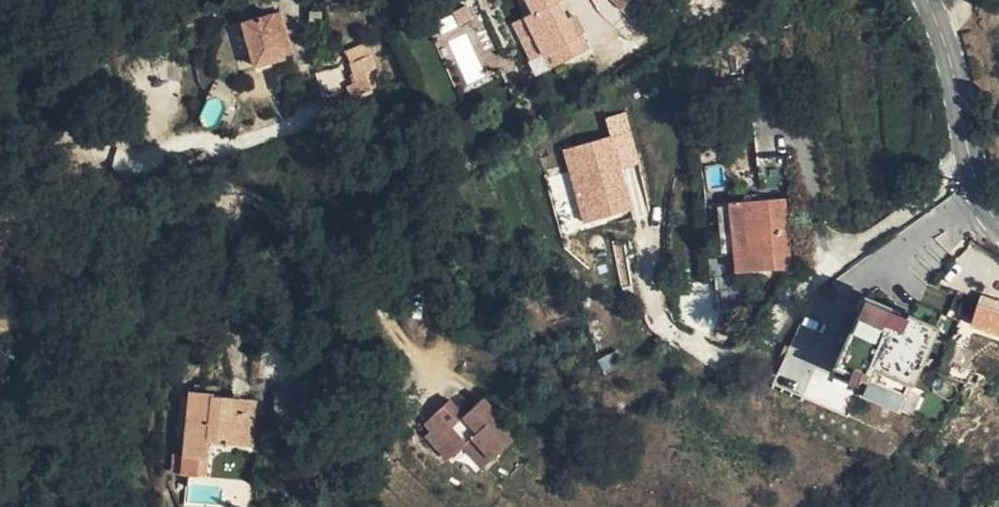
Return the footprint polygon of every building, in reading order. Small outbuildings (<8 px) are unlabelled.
[(551,0),(514,0),(522,14),(514,19),(534,57),(541,53),(551,69),(581,52),(572,36),(566,40),(547,6),(552,3),(551,0)] [(605,3),(612,9),(621,0),(608,0),(605,3)] [(275,20),(267,22),(280,65),(288,63),(275,20)] [(267,22),(237,31),(250,74),(280,65),(267,22)] [(343,55),(347,68),(366,61),(362,48),(343,55)] [(366,61),(347,68),(354,88),(344,91),(347,102),(377,92),(366,61)] [(337,99),(329,74),(314,79),(322,104),(337,99)] [(621,168),(640,163),(625,111),(603,117),(609,136),(561,149),(582,225),(633,211),(621,168)] [(115,172),(163,171),(163,147),(114,148),(115,172)] [(779,198),(724,202),(731,273),(785,268),(779,198)] [(976,294),(964,324),(998,337),(998,311),(991,309),(994,301),(976,294)] [(857,394),(899,411),(936,326),(908,315),(907,317),(888,310),(890,307),(863,296),(858,297),(853,299),(851,300),(850,305),(854,313),(833,363),(864,377),(857,394)] [(185,394),(184,401),(179,460),(194,462),(201,462),(203,447),(204,442),(222,444),(221,449),(248,451),(250,440),(247,440),(249,423),(251,404),(208,399),(208,396),(185,394)] [(294,397),(271,395),(269,420),(293,421),(294,397)] [(502,474),(508,464),(497,456),(491,466),(502,474)] [(194,462),(179,460),(177,478),(193,480),(194,462)] [(515,495),(509,505),(512,506),(533,506),(515,495)]
